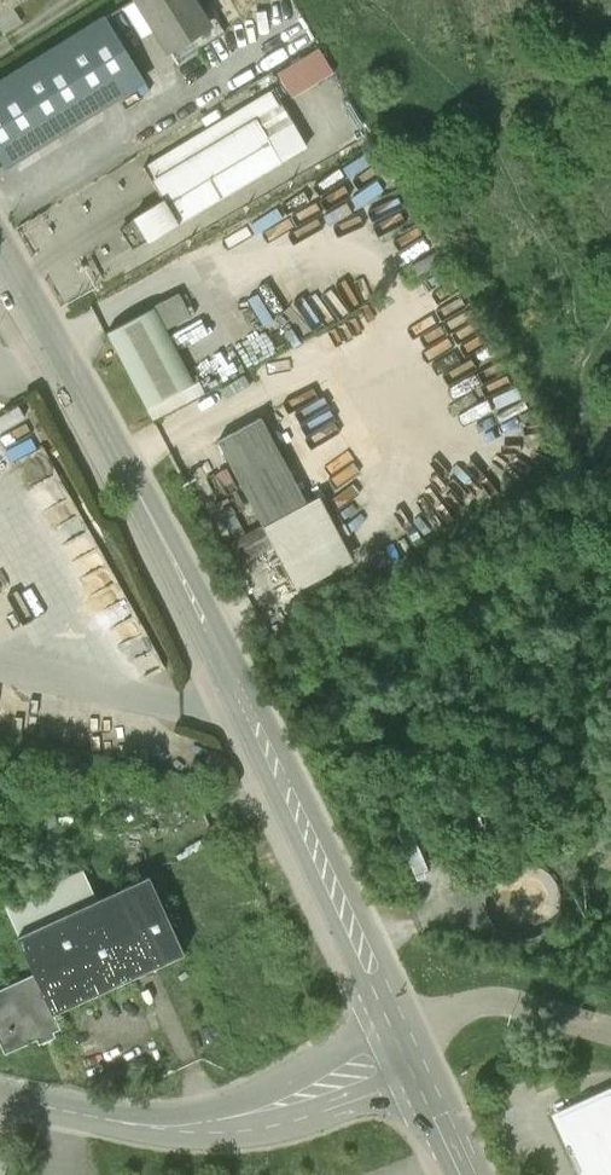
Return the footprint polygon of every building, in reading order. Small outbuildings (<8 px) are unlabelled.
[(132,4),(165,56),(210,27),(194,0),(138,0),(132,4)] [(0,82),(0,162),(4,168),(144,83),(104,18),(24,67),(0,82)] [(326,44),(281,66),(293,93),(339,71),(326,44)] [(131,220),(145,244),(305,149),(290,124),(270,92),(142,168),(157,192),(162,201),(131,220)] [(179,296),(154,309),(165,330),(190,318),(179,296)] [(154,309),(107,334),(147,409),(194,384),(165,330),(154,309)] [(194,384),(147,409),(154,422),(206,394),(199,382),(194,384)] [(308,503),(262,527),(297,592),(352,563),(318,498),(308,503)] [(246,558),(271,545),(260,525),(236,538),(246,558)] [(5,905),(19,937),(98,901),(84,870),(5,905)] [(185,955),(150,878),(98,901),(19,937),(36,975),(55,1015),(185,955)] [(36,975),(0,992),(0,1034),(9,1053),(40,1039),(42,1043),(55,1037),(52,1033),(61,1029),(55,1015),(36,975)] [(549,1120),(572,1174),(610,1174),(610,1095),(549,1120)]
